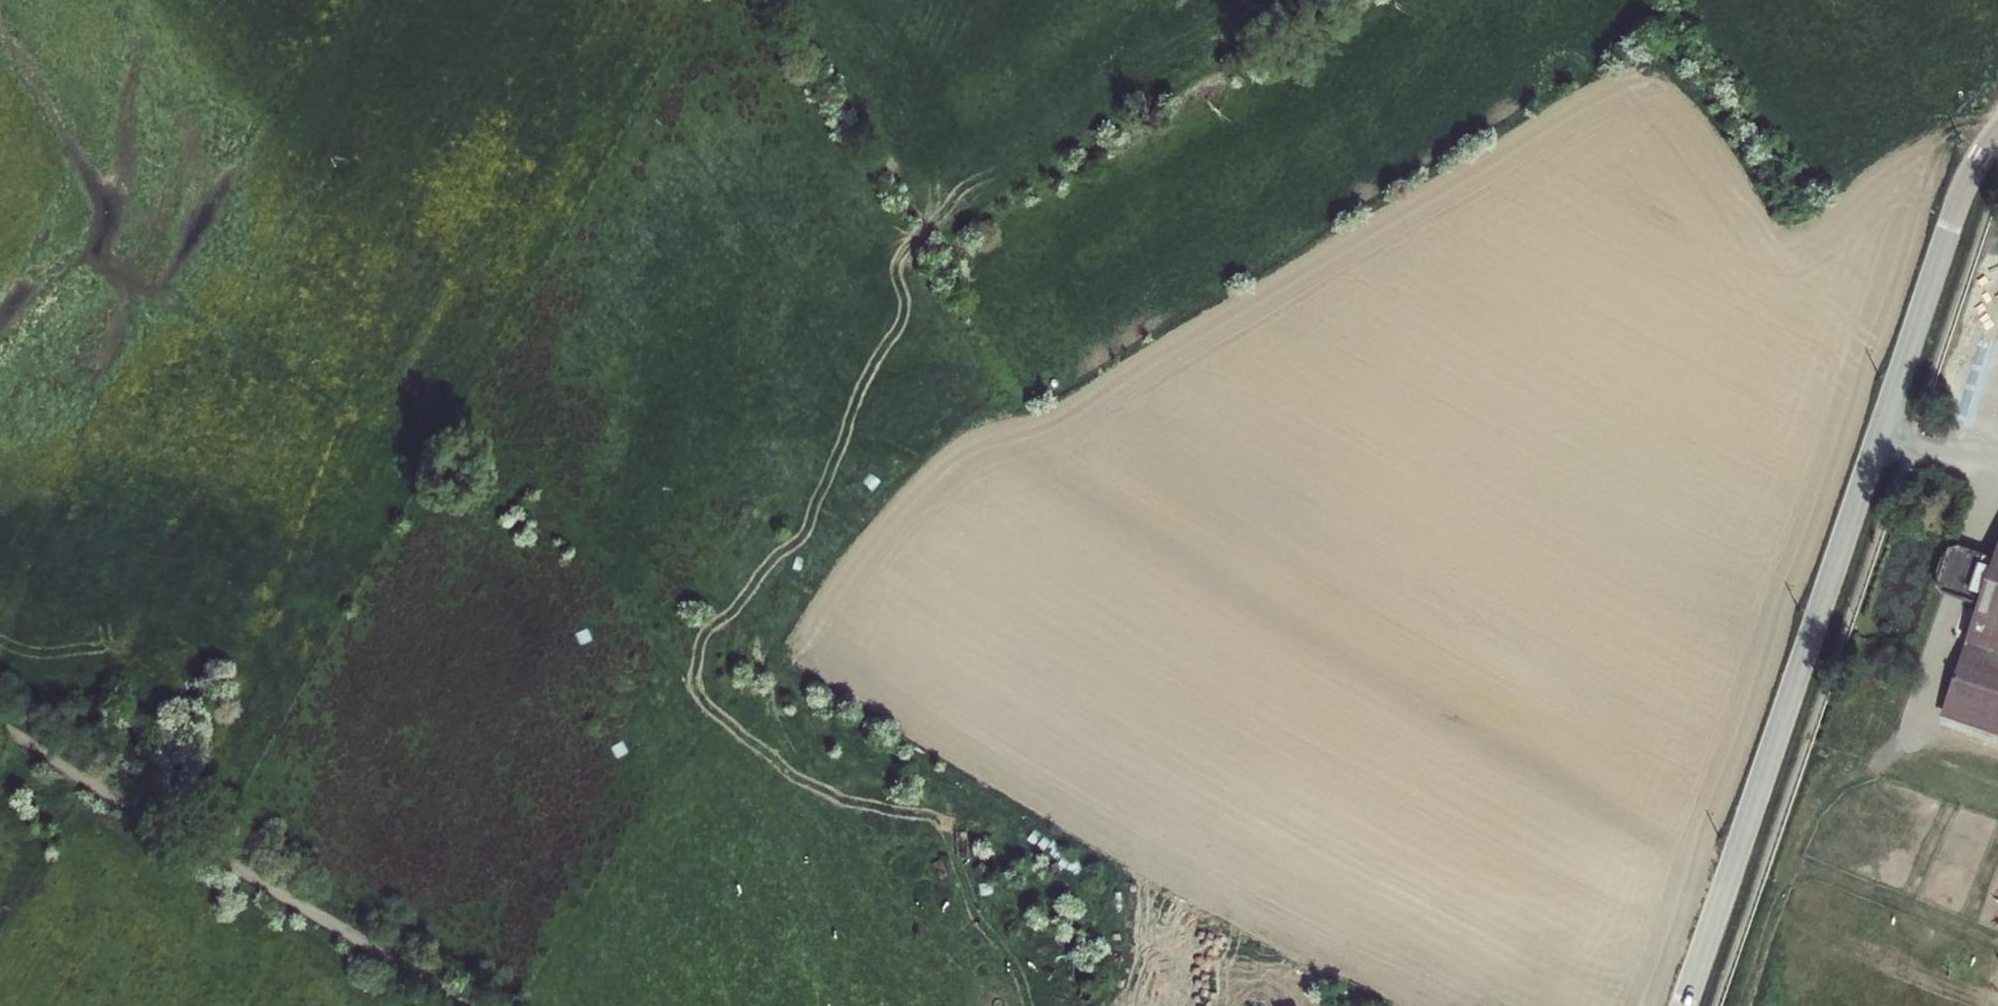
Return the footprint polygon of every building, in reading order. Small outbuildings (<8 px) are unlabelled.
[(1928,726),(1997,749),(1997,518),(1928,726)]
